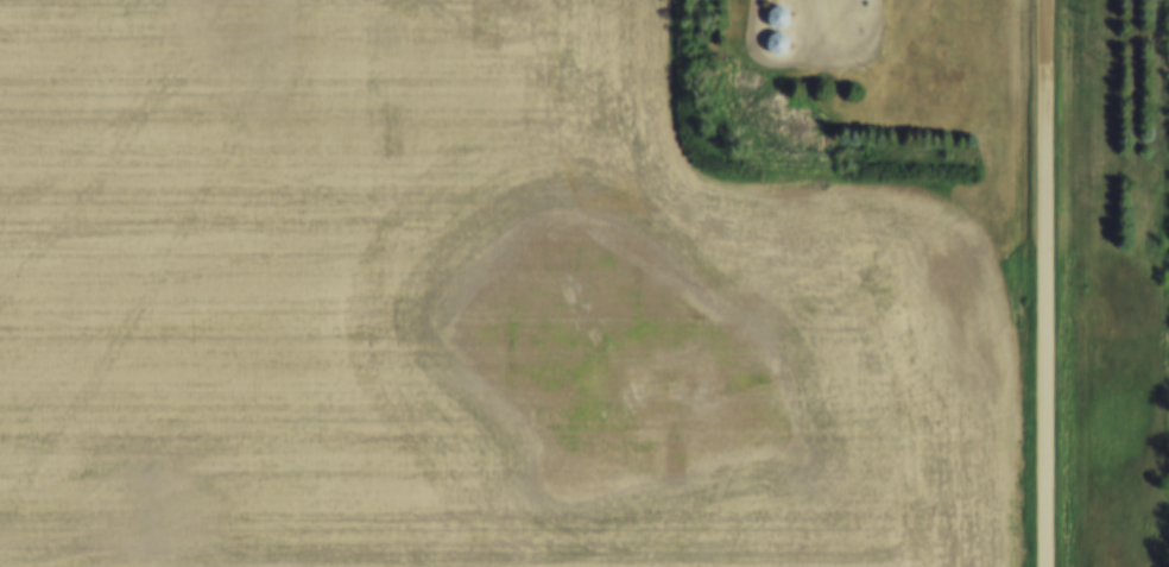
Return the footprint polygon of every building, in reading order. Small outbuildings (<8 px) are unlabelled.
[(783,23),(789,21),(792,18),(794,12),(792,6),(788,2),(783,1),(777,2),(773,7),(772,12),(773,18),(777,21),(783,23)] [(776,5),(762,20),(774,31),(788,17),(776,5)] [(782,49),(788,48),(791,43),(792,38),(791,32),(786,29),(782,27),(776,29),(772,33),(771,38),(772,44),(776,48),(782,49)] [(761,40),(772,57),(786,48),(776,31),(761,40)]
